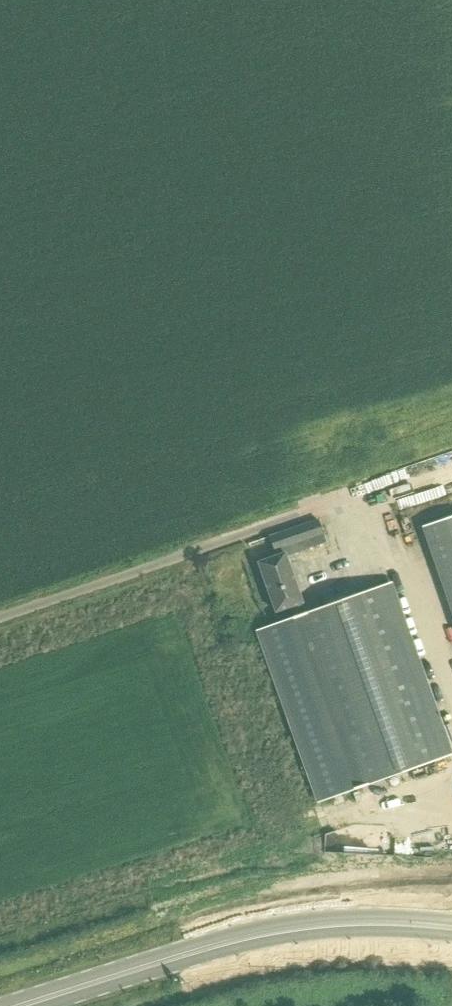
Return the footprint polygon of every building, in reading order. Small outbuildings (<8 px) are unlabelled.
[(451,613),(451,516),(422,526),(451,613)] [(318,520),(269,536),(275,556),(283,553),(284,554),(325,540),(318,520)] [(268,627),(258,631),(260,637),(319,803),(449,756),(388,584),(305,614),(284,554),(283,553),(275,556),(258,562),(275,611),(289,606),(293,618),(268,627)]
